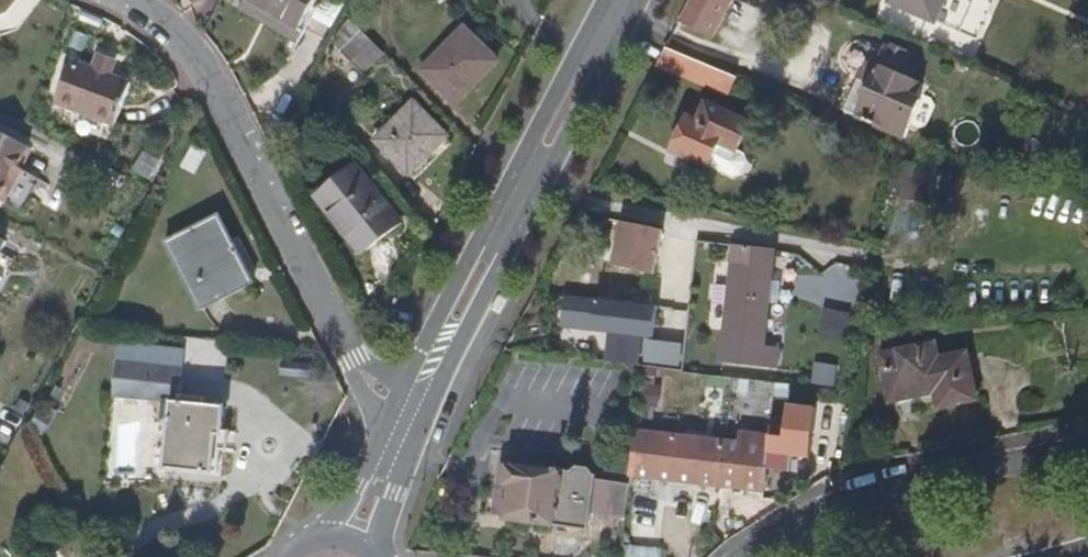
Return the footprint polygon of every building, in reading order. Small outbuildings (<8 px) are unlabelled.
[(248,0),(243,0),(237,10),(291,42),(298,31),(248,0)] [(298,31),(317,0),(248,0),(298,31)] [(734,0),(690,0),(679,22),(715,39),(734,0)] [(892,2),(938,22),(947,0),(893,0),(892,2)] [(366,74),(384,55),(353,25),(335,43),(366,74)] [(465,28),(422,70),(457,105),(499,63),(465,28)] [(876,69),(866,65),(860,78),(869,82),(854,119),(890,134),(891,132),(906,137),(909,130),(922,99),(913,96),(918,84),(900,75),(906,60),(901,58),(904,52),(891,46),(888,53),(883,51),(876,69)] [(722,71),(701,62),(665,47),(658,64),(657,66),(713,90),(722,71)] [(132,82),(74,61),(57,104),(115,125),(132,82)] [(699,122),(689,118),(674,151),(709,168),(721,144),(739,152),(752,123),(707,103),(699,122)] [(415,104),(377,141),(411,176),(448,137),(415,104)] [(6,204),(24,170),(20,168),(30,149),(0,132),(0,201),(6,204)] [(181,166),(196,173),(207,151),(192,144),(181,166)] [(133,173),(150,181),(160,157),(143,150),(133,173)] [(939,161),(905,155),(895,197),(930,204),(939,161)] [(356,167),(318,199),(363,255),(402,224),(356,167)] [(220,216),(167,243),(202,311),(254,284),(220,216)] [(658,274),(666,228),(621,220),(613,266),(658,274)] [(775,251),(735,246),(722,363),(777,369),(778,348),(765,347),(771,286),(775,251)] [(792,253),(775,251),(771,286),(788,288),(792,253)] [(0,259),(0,279),(2,281),(11,265),(0,259)] [(655,309),(562,298),(559,329),(608,334),(605,365),(648,370),(655,309)] [(819,334),(845,340),(851,313),(825,307),(819,334)] [(936,343),(881,353),(890,404),(935,395),(937,409),(978,401),(968,352),(940,358),(936,343)] [(815,361),(812,384),(835,387),(837,364),(815,361)] [(183,371),(116,363),(112,397),(156,402),(154,415),(171,418),(166,469),(213,474),(220,408),(181,404),(183,371)] [(659,412),(659,375),(641,376),(642,413),(659,412)] [(741,443),(637,431),(633,478),(763,492),(766,471),(792,473),(793,458),(811,460),(816,408),(789,405),(786,435),(743,430),(741,443)] [(592,512),(627,517),(631,484),(596,480),(598,475),(587,465),(581,465),(575,470),(513,464),(513,466),(506,518),(506,520),(591,529),(592,512)] [(494,517),(506,518),(513,466),(501,465),(494,517)] [(661,546),(623,546),(623,556),(662,556),(661,546)]
